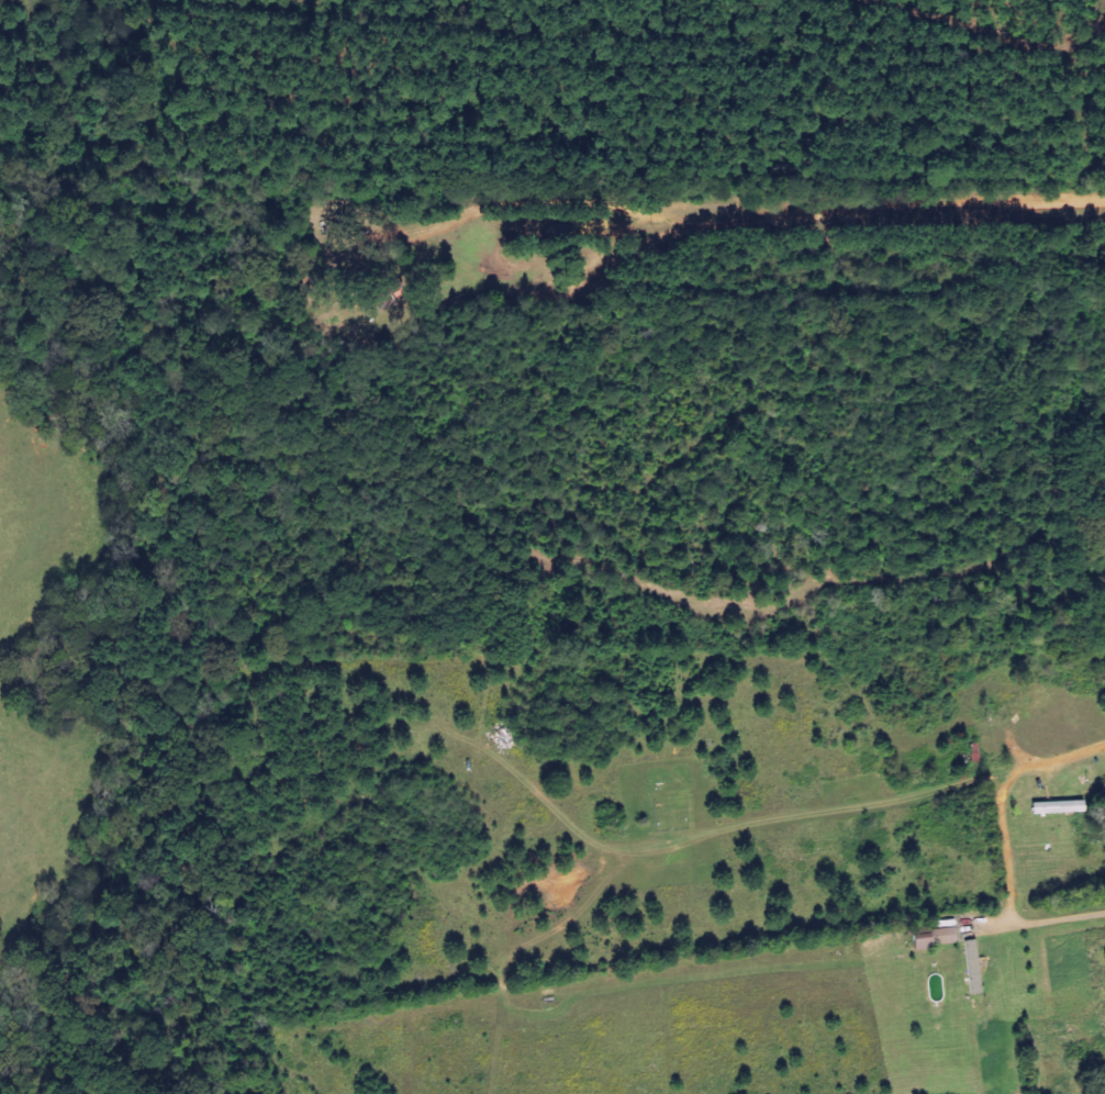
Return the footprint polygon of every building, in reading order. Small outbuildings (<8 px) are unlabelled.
[(1036,804),(1036,815),(1088,813),(1088,803),(1036,804)] [(918,933),(918,948),(958,946),(957,931),(918,933)] [(970,996),(984,995),(981,941),(966,942),(967,981),(969,981),(970,996)]
